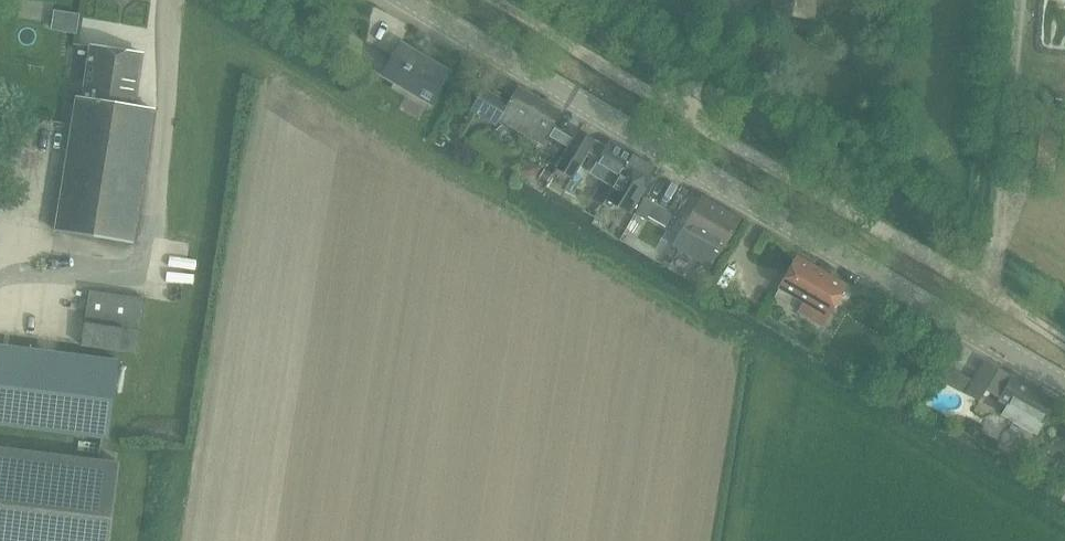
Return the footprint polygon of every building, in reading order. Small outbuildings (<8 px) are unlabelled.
[(772,12),(813,16),(815,0),(773,0),(772,12)] [(433,102),(443,84),(452,70),(404,41),(384,74),(433,102)] [(77,96),(56,228),(134,241),(155,109),(136,106),(144,53),(91,45),(83,97),(77,96)] [(352,78),(345,89),(358,97),(364,85),(352,78)] [(541,143),(546,135),(556,118),(561,110),(519,85),(509,102),(484,88),(470,110),(497,126),(500,120),(541,143)] [(550,136),(569,148),(569,147),(574,139),(555,128),(550,136)] [(569,149),(558,166),(574,175),(588,151),(595,140),(579,131),(574,139),(569,147),(569,149)] [(439,137),(435,143),(440,146),(444,140),(439,137)] [(600,158),(592,172),(591,174),(602,180),(593,196),(604,203),(605,204),(634,153),(611,140),(607,146),(595,139),(588,151),(600,158)] [(634,153),(605,204),(612,208),(613,207),(615,203),(630,212),(657,166),(635,153),(635,154),(634,153)] [(530,159),(522,171),(529,176),(537,174),(541,167),(530,159)] [(545,169),(540,176),(548,181),(553,174),(545,169)] [(674,243),(675,244),(696,256),(688,269),(704,278),(721,250),(740,217),(709,198),(702,194),(689,217),(683,228),(674,243)] [(645,198),(636,214),(646,220),(655,204),(645,198)] [(604,203),(596,218),(604,223),(607,224),(616,209),(613,207),(612,208),(605,204),(604,203)] [(847,284),(797,255),(779,286),(829,315),(847,284)] [(143,297),(90,290),(86,321),(85,321),(82,345),(121,351),(138,353),(141,329),(139,329),(143,297)] [(108,438),(118,359),(0,344),(0,424),(108,438)] [(1008,401),(1001,412),(1001,413),(1014,421),(1010,428),(1028,438),(1031,431),(1035,433),(1055,400),(986,360),(968,392),(980,399),(986,387),(1000,395),(999,396),(1008,401)] [(119,461),(0,446),(0,540),(110,540),(119,461)]
